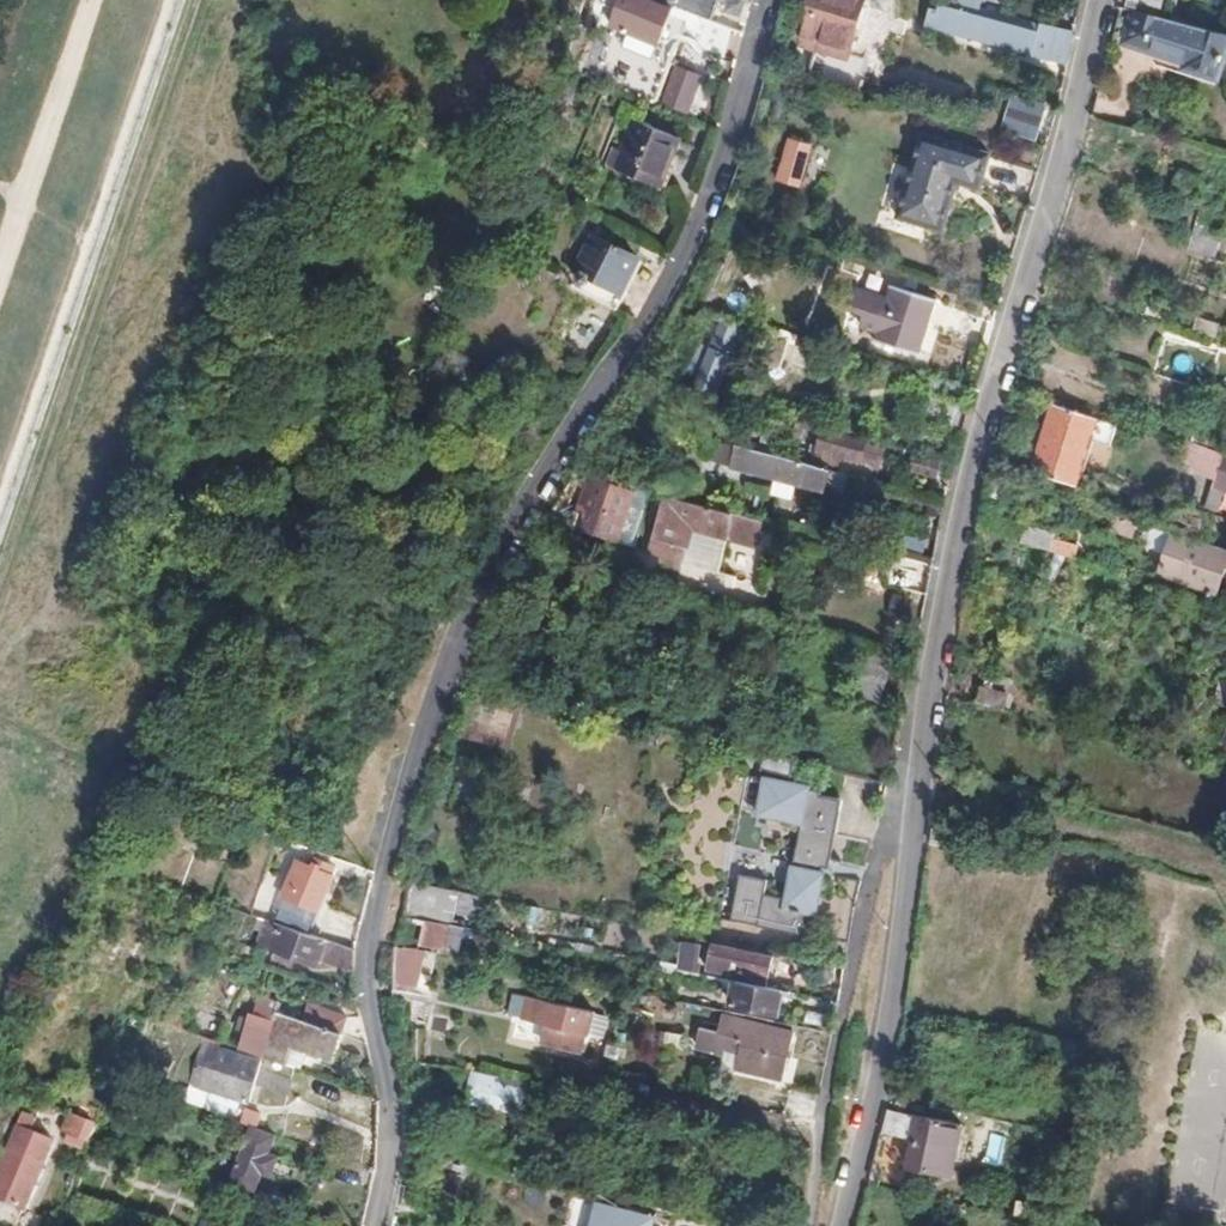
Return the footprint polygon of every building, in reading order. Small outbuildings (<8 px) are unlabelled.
[(662,0),(599,0),(598,3),(609,7),(606,23),(654,39),(667,2),(662,0)] [(748,0),(675,0),(679,1),(678,6),(682,8),(713,17),(715,11),(743,20),(748,0)] [(847,48),(859,0),(800,0),(791,32),(814,39),(847,48)] [(1031,55),(1067,63),(1073,31),(1040,23),(1038,31),(977,15),(940,4),(938,11),(934,26),(1031,52),(1031,55)] [(714,51),(725,23),(713,17),(682,8),(674,37),(714,51)] [(1038,31),(1040,23),(979,8),(977,15),(1038,31)] [(924,23),(934,26),(938,11),(928,9),(924,23)] [(1225,47),(1225,38),(1131,13),(1123,43),(1148,52),(1150,47),(1186,59),(1183,69),(1216,79),(1225,47)] [(804,77),(854,91),(863,57),(846,51),(847,48),(814,39),(804,77)] [(685,108),(697,74),(672,65),(662,100),(685,108)] [(1036,134),(1040,120),(1007,110),(1002,125),(1036,134)] [(620,156),(668,175),(682,135),(634,117),(620,156)] [(959,179),(981,186),(991,152),(922,132),(912,166),(959,179)] [(796,183),(808,142),(789,136),(777,178),(796,183)] [(664,184),(668,175),(620,156),(617,166),(664,184)] [(959,179),(912,166),(898,215),(943,228),(959,179)] [(621,282),(637,248),(600,230),(583,265),(589,268),(580,287),(618,304),(627,285),(621,282)] [(921,352),(937,298),(894,286),(890,298),(857,288),(852,311),(866,315),(863,327),(880,331),(878,340),(921,352)] [(702,367),(711,333),(689,326),(680,362),(702,367)] [(1108,442),(1114,422),(1052,404),(1032,473),(1072,484),(1086,436),(1108,442)] [(794,435),(798,419),(782,415),(778,432),(794,435)] [(819,429),(815,443),(812,455),(811,459),(832,464),(835,450),(875,460),(880,444),(819,429)] [(753,448),(772,453),(775,437),(757,433),(753,448)] [(1193,470),(1214,476),(1223,453),(1187,441),(1182,456),(1196,461),(1193,470)] [(812,455),(815,443),(808,442),(805,453),(812,455)] [(840,492),(845,472),(772,453),(753,448),(733,443),(729,464),(840,492)] [(936,473),(940,459),(913,453),(911,466),(936,473)] [(1211,490),(1225,494),(1225,453),(1223,453),(1214,476),(1211,490)] [(593,472),(577,529),(622,542),(632,505),(638,483),(593,472)] [(751,538),(758,514),(661,490),(651,535),(683,543),(688,522),(751,538)] [(622,542),(635,546),(644,507),(632,505),(622,542)] [(1158,531),(1137,523),(1134,536),(1157,542),(1158,531)] [(1057,533),(1052,548),(1077,556),(1082,542),(1057,533)] [(1194,542),(1183,538),(1180,548),(1191,552),(1194,542)] [(1225,574),(1225,552),(1194,542),(1191,552),(1182,583),(1220,595),(1225,574)] [(848,672),(879,681),(886,658),(856,648),(848,672)] [(873,701),(879,681),(848,672),(841,691),(873,701)] [(469,675),(449,732),(504,745),(517,688),(469,675)] [(792,776),(796,759),(766,751),(760,769),(792,776)] [(787,890),(817,896),(822,872),(819,871),(822,856),(829,857),(840,797),(822,794),(823,790),(781,779),(780,782),(765,777),(757,813),(801,822),(787,890)] [(312,929),(337,866),(301,853),(277,917),(312,929)] [(738,872),(737,880),(765,886),(766,878),(738,872)] [(809,936),(817,896),(787,890),(785,897),(764,892),(765,886),(737,880),(728,918),(755,923),(754,924),(809,936)] [(411,882),(407,911),(474,919),(477,890),(411,882)] [(450,956),(457,958),(462,927),(405,916),(402,931),(422,935),(421,942),(437,945),(436,949),(450,953),(450,956)] [(320,964),(353,975),(353,952),(280,926),(271,954),(319,969),(320,964)] [(679,967),(703,969),(705,941),(681,940),(679,967)] [(394,985),(424,989),(430,949),(400,945),(394,985)] [(236,960),(257,967),(262,953),(241,946),(236,960)] [(768,973),(771,957),(712,946),(709,963),(768,973)] [(664,975),(735,988),(737,979),(665,965),(664,975)] [(780,1012),(784,988),(737,979),(735,988),(733,1003),(780,1012)] [(233,1047),(291,1067),(297,1049),(328,1059),(344,1015),(305,1001),(300,1018),(274,1008),(276,999),(258,992),(250,1015),(245,1013),(233,1047)] [(592,1013),(592,1011),(531,998),(526,1019),(543,1023),(539,1042),(581,1051),(585,1032),(587,1033),(588,1032),(592,1013)] [(604,1016),(592,1013),(588,1032),(600,1034),(604,1016)] [(800,1074),(802,1059),(791,1057),(795,1033),(722,1018),(718,1035),(700,1032),(697,1051),(711,1053),(712,1047),(740,1053),(737,1067),(785,1077),(786,1071),(800,1074)] [(189,1040),(176,1078),(189,1082),(201,1045),(189,1040)] [(176,1078),(168,1099),(211,1114),(218,1092),(237,1099),(250,1060),(201,1045),(189,1082),(176,1078)] [(281,1095),(287,1079),(258,1070),(252,1086),(281,1095)] [(517,1112),(525,1083),(471,1071),(464,1103),(485,1108),(485,1105),(517,1112)] [(227,1119),(244,1125),(248,1110),(233,1105),(227,1119)] [(920,1117),(883,1107),(878,1132),(910,1140),(905,1168),(945,1177),(957,1126),(920,1117)] [(66,1132),(93,1142),(102,1120),(74,1110),(66,1132)] [(33,1116),(17,1111),(0,1158),(0,1196),(24,1204),(51,1134),(28,1126),(33,1116)] [(268,1153),(274,1135),(248,1126),(229,1181),(256,1191),(260,1173),(269,1176),(276,1156),(268,1153)] [(445,1202),(456,1158),(432,1153),(423,1196),(445,1202)] [(612,1212),(593,1207),(589,1225),(609,1225),(612,1212)] [(612,1212),(609,1225),(648,1225),(649,1221),(612,1212)]
